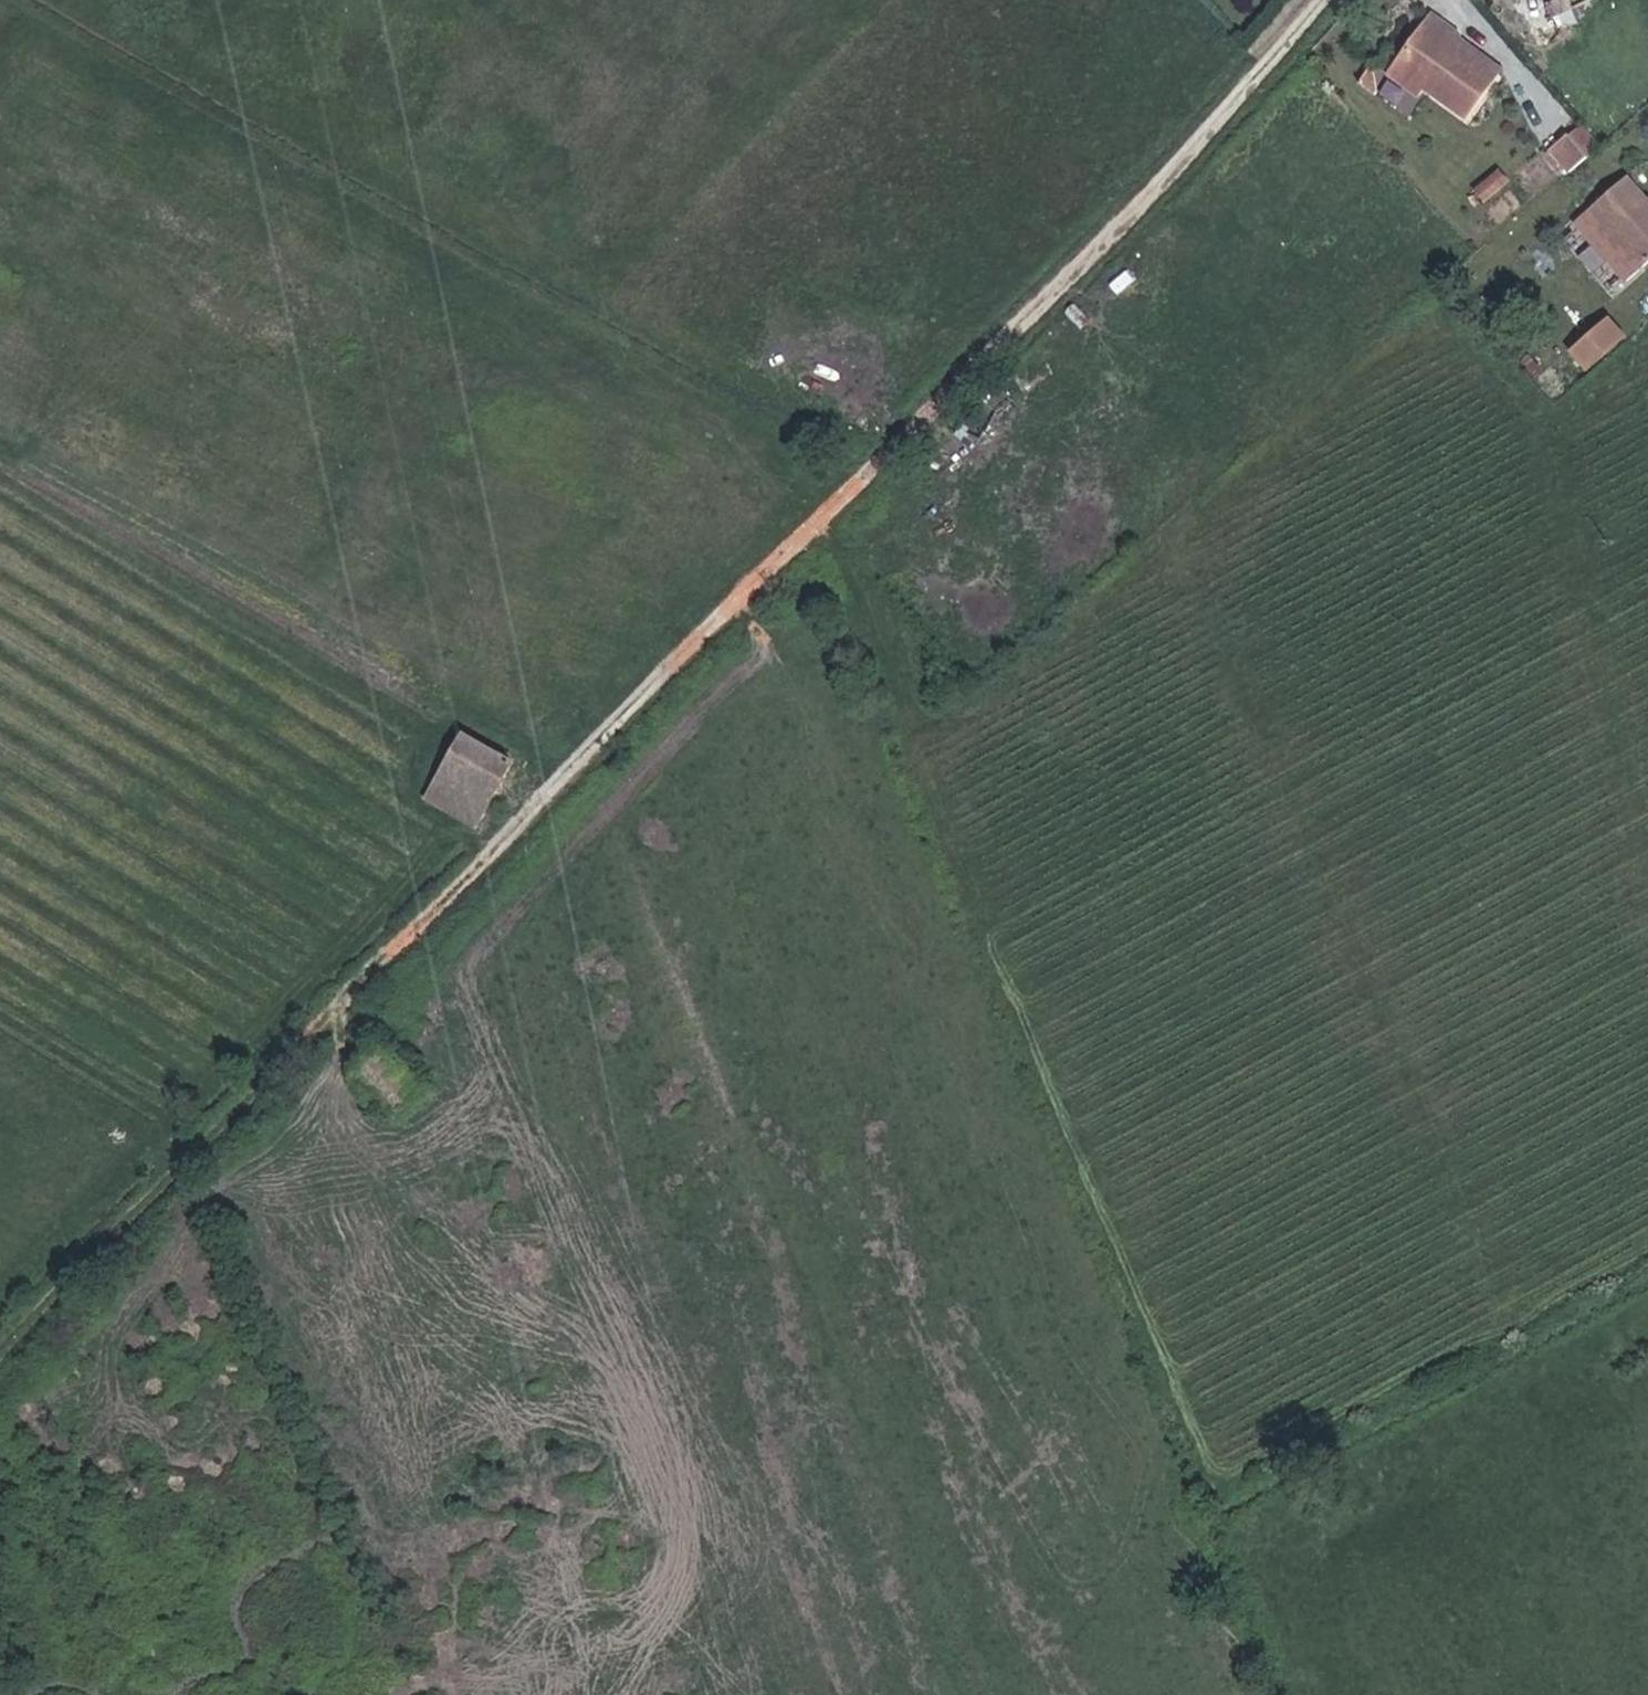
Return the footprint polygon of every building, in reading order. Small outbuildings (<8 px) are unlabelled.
[(1547,2),(1554,17),(1573,9),(1569,0),(1552,0),(1547,2)] [(1453,41),(1427,23),(1391,76),(1420,96),(1427,87),(1468,115),(1496,75),(1454,46),(1453,41)] [(1605,143),(1586,122),(1575,132),(1593,153),(1605,143)] [(1593,153),(1575,132),(1556,148),(1575,169),(1593,153)] [(1635,278),(1647,267),(1647,220),(1622,190),(1585,221),(1635,278)] [(1566,349),(1585,371),(1626,335),(1607,313),(1566,349)] [(455,825),(490,762),(444,736),(408,799),(455,825)]
